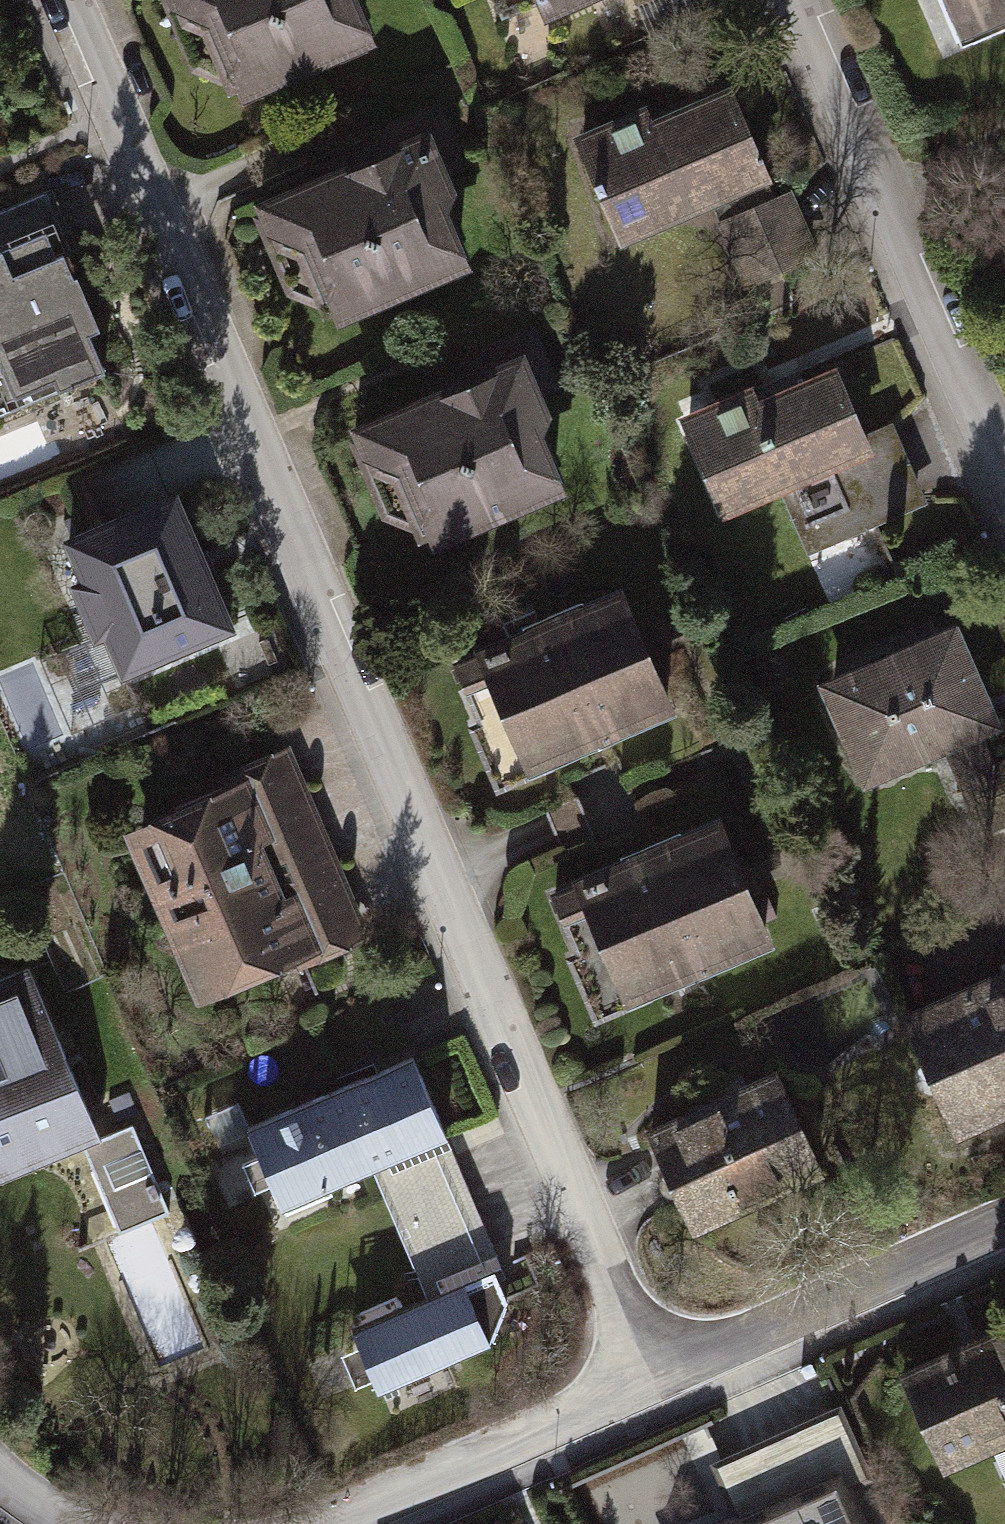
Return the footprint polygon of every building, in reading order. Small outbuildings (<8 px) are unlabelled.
[(208,146),(385,83),(355,0),(155,0),(208,146)] [(558,44),(675,0),(541,0),(558,44)] [(956,69),(1004,48),(1004,0),(925,0),(956,69)] [(737,81),(583,144),(624,245),(708,211),(731,266),(801,238),(737,81)] [(428,122),(258,198),(271,228),(304,240),(343,319),(475,261),(451,205),(457,183),(428,122)] [(95,378),(82,345),(95,339),(41,202),(0,218),(0,416),(95,378)] [(507,339),(356,400),(423,564),(574,502),(507,339)] [(839,355),(680,418),(720,520),(779,497),(803,558),(927,510),(892,421),(869,430),(839,355)] [(177,486),(62,534),(79,574),(67,579),(93,639),(103,635),(120,675),(236,625),(177,486)] [(460,654),(521,800),(685,732),(624,586),(460,654)] [(820,674),(874,793),(938,765),(978,855),(1004,843),(1004,767),(997,771),(985,744),(1004,736),(1004,725),(956,614),(820,674)] [(198,1013),(369,942),(290,753),(118,824),(198,1013)] [(558,882),(617,1031),(787,964),(727,815),(558,882)] [(0,978),(0,1184),(84,1150),(119,1236),(170,1216),(136,1131),(100,1145),(28,966),(0,978)] [(919,1033),(963,1137),(1004,1119),(1004,997),(919,1033)] [(409,1056),(244,1122),(284,1214),(373,1179),(399,1235),(473,1202),(409,1056)] [(776,1071),(645,1132),(693,1234),(824,1173),(776,1071)] [(481,1367),(515,1299),(473,1202),(399,1235),(424,1295),(343,1324),(378,1407),(481,1367)] [(895,1376),(947,1486),(1004,1460),(1004,1325),(895,1376)] [(842,1492),(870,1479),(839,1409),(720,1463),(747,1523),(857,1523),(842,1492)]
